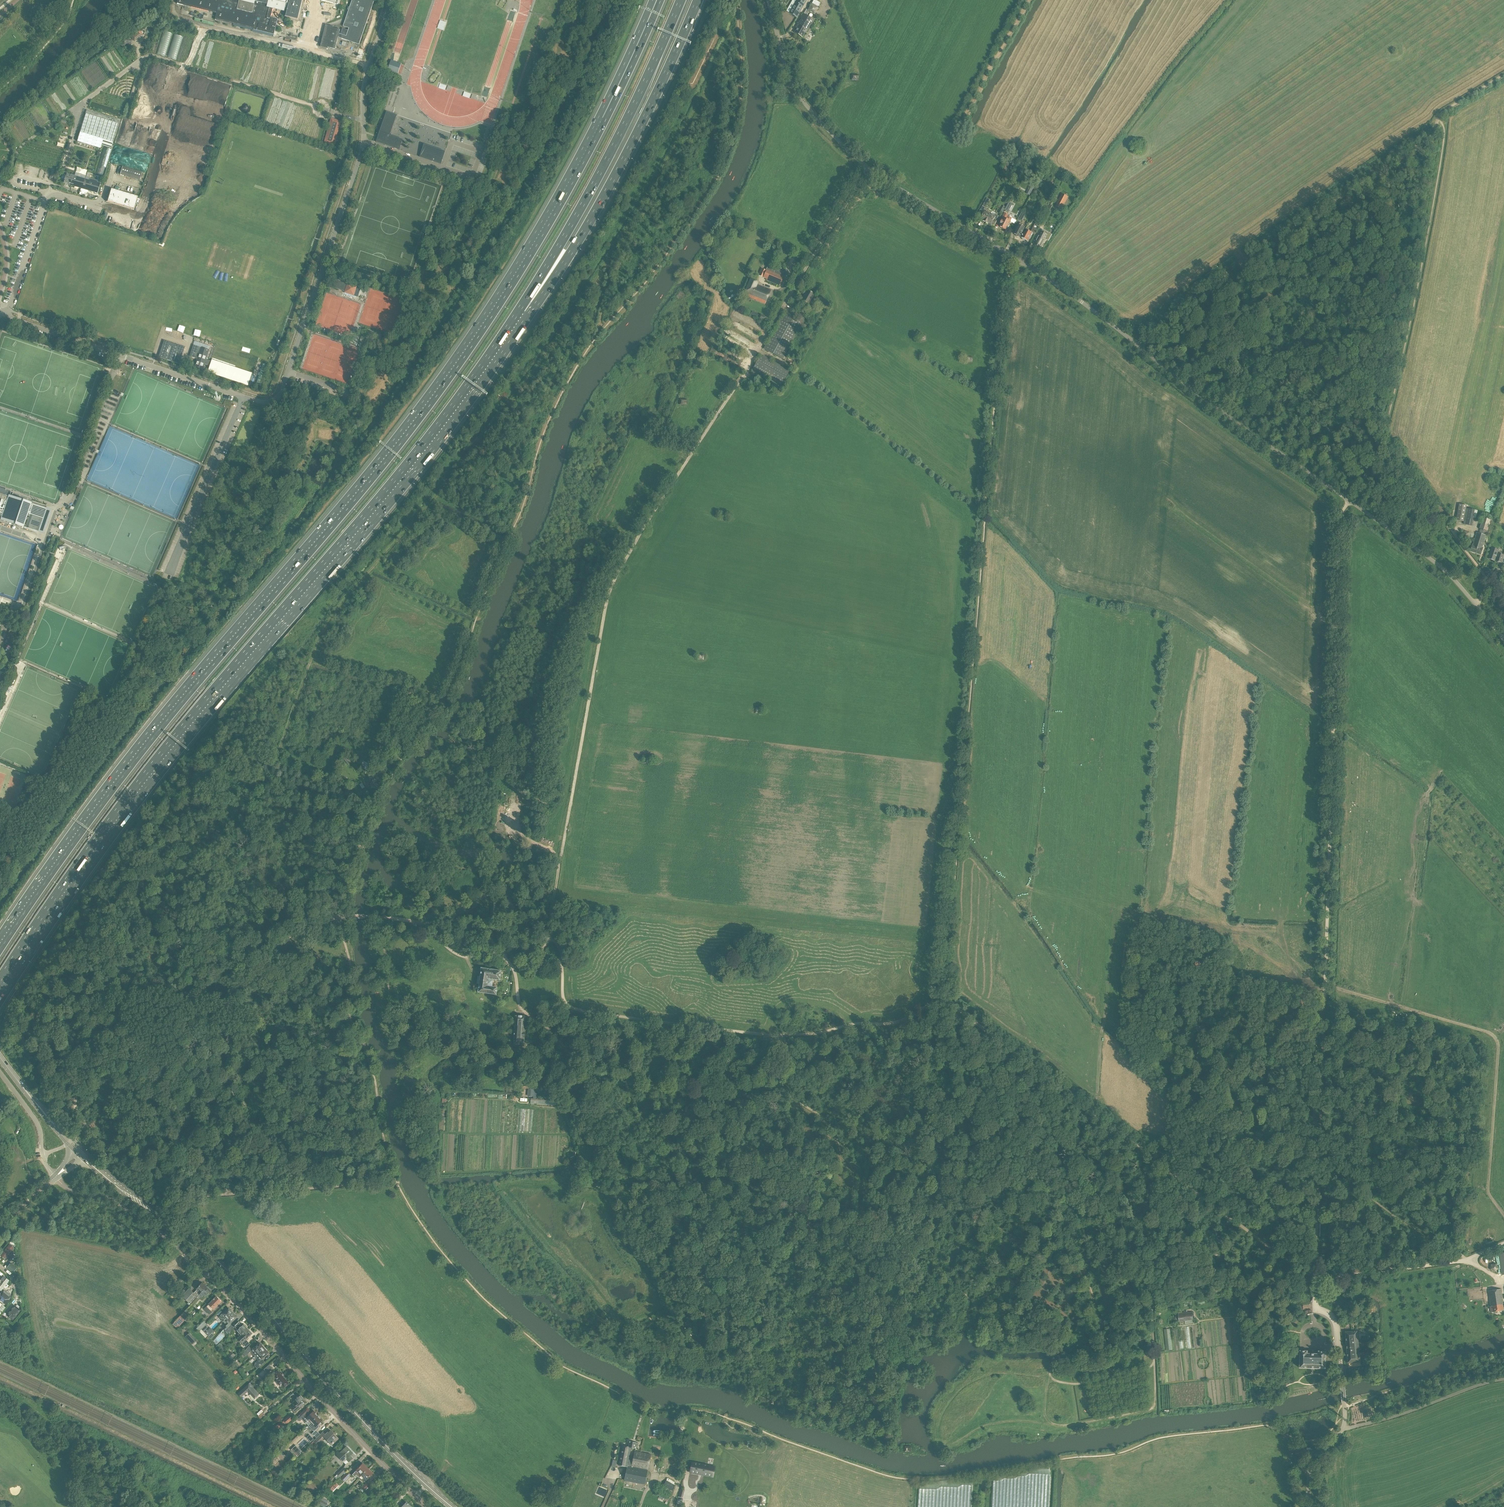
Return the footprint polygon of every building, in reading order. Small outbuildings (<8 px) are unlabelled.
[(0,10),(1,11),(12,1),(11,1),(10,0),(9,0),(0,8),(0,9),(0,10)] [(183,5),(183,4),(217,12),(215,19),(233,23),(254,28),(254,27),(257,28),(257,30),(274,35),(275,30),(276,22),(322,34),(330,0),(241,0),(254,3),(252,13),(245,11),(237,9),(239,1),(239,0),(178,0),(177,4),(183,5)] [(363,43),(372,0),(352,0),(346,28),(342,27),(341,28),(325,24),(321,46),(336,49),(338,38),(363,43)] [(797,17),(806,1),(804,0),(797,0),(789,13),(797,17)] [(808,11),(814,14),(818,8),(811,4),(808,11)] [(804,14),(799,22),(796,28),(797,29),(794,32),(802,37),(806,31),(807,31),(814,20),(804,14)] [(438,28),(444,30),(447,22),(440,20),(438,28)] [(133,34),(135,39),(143,35),(141,30),(133,34)] [(157,54),(165,56),(172,33),(164,31),(157,54)] [(176,59),(183,36),(174,34),(167,57),(176,59)] [(391,60),(388,70),(397,73),(400,64),(391,60)] [(376,142),(400,150),(403,140),(390,135),(397,115),(387,111),(376,142)] [(113,142),(119,124),(86,114),(82,126),(80,132),(77,142),(98,148),(100,148),(101,145),(111,149),(113,142)] [(330,125),(324,143),(334,146),(341,121),(335,120),(333,126),(330,125)] [(445,151),(424,144),(420,157),(441,164),(445,151)] [(104,147),(96,174),(103,176),(111,149),(104,147)] [(122,167),(120,174),(140,180),(142,172),(122,167)] [(57,173),(49,171),(46,180),(54,182),(57,173)] [(90,178),(89,180),(85,179),(81,178),(78,177),(77,177),(74,176),(73,176),(70,175),(70,174),(70,175),(66,174),(66,173),(66,174),(65,177),(64,179),(64,180),(63,183),(67,184),(71,185),(71,186),(71,185),(74,186),(74,187),(75,187),(78,188),(79,188),(82,189),(86,190),(90,191),(88,196),(96,199),(97,193),(98,193),(97,193),(101,182),(100,182),(97,181),(90,178)] [(107,202),(134,210),(135,204),(135,202),(136,202),(138,197),(111,189),(107,202)] [(1055,206),(1062,209),(1068,197),(1062,193),(1055,206)] [(982,221),(986,222),(991,212),(992,211),(987,209),(988,207),(987,206),(990,200),(987,198),(982,206),(979,212),(983,214),(981,219),(983,220),(982,221)] [(991,212),(986,222),(991,225),(992,224),(995,225),(997,221),(995,220),(996,219),(997,219),(999,216),(995,214),(995,213),(992,211),(992,212),(991,212)] [(1000,226),(1002,227),(1006,229),(1011,221),(1010,221),(1013,216),(1006,213),(1003,217),(1004,218),(1003,220),(1002,221),(1001,221),(1000,222),(1001,223),(1000,224),(1001,225),(1000,226)] [(1025,229),(1021,237),(1022,238),(1022,239),(1024,240),(1025,240),(1028,241),(1029,238),(1030,239),(1033,234),(1035,235),(1040,225),(1036,222),(1031,232),(1025,229)] [(1020,237),(1021,237),(1025,229),(1025,228),(1022,226),(1023,225),(1020,223),(1014,234),(1016,235),(1016,236),(1018,237),(1019,236),(1020,237)] [(1035,245),(1036,245),(1036,246),(1036,247),(1038,248),(1039,247),(1040,248),(1045,239),(1046,236),(1041,233),(1039,236),(1035,245)] [(780,285),(785,272),(768,265),(766,270),(762,268),(759,275),(767,279),(766,280),(780,285)] [(334,287),(345,291),(344,293),(354,296),(356,288),(360,289),(362,285),(343,278),(342,281),(336,279),(334,287)] [(750,279),(744,295),(765,303),(771,290),(757,285),(758,282),(750,279)] [(807,290),(801,300),(809,305),(815,294),(807,290)] [(807,326),(802,324),(802,322),(806,315),(800,312),(796,319),(784,312),(765,348),(783,358),(799,328),(804,331),(807,326)] [(164,340),(159,357),(180,364),(185,347),(164,340)] [(195,367),(203,369),(209,350),(199,347),(199,349),(193,347),(190,356),(198,359),(195,367)] [(759,357),(752,370),(781,386),(788,373),(759,357)] [(208,373),(251,385),(255,372),(212,360),(208,373)] [(269,366),(264,365),(257,386),(262,387),(269,366)] [(38,532),(46,510),(31,505),(31,503),(0,493),(0,519),(24,527),(38,532)] [(1464,524),(1472,526),(1474,515),(1476,515),(1477,510),(1467,508),(1467,505),(1459,504),(1456,520),(1464,521),(1464,524)] [(1470,551),(1480,554),(1482,549),(1491,520),(1483,517),(1479,529),(1484,530),(1482,535),(1477,533),(1473,546),(1472,546),(1470,551)] [(1474,533),(1463,530),(1461,536),(1472,540),(1474,533)] [(1503,554),(1498,552),(1498,553),(1497,553),(1498,548),(1492,546),(1488,558),(1495,560),(1496,560),(1496,561),(1501,563),(1503,563),(1503,553),(1503,554)] [(6,642),(13,645),(18,630),(10,627),(6,642)] [(363,761),(361,765),(364,767),(363,768),(370,771),(373,765),(363,761)] [(376,774),(386,778),(388,773),(378,769),(376,774)] [(368,785),(370,786),(378,790),(381,782),(377,780),(376,780),(371,778),(368,785)] [(501,971),(481,968),(481,969),(478,991),(478,992),(496,995),(497,987),(492,987),(493,979),(500,980),(501,971)] [(515,1016),(515,1024),(525,1024),(525,1016),(515,1016)] [(514,1033),(524,1034),(525,1024),(515,1024),(514,1033)] [(513,1044),(524,1045),(524,1034),(514,1033),(513,1044)] [(537,1052),(537,1056),(539,1056),(540,1049),(536,1049),(536,1045),(530,1044),(529,1048),(531,1048),(531,1051),(536,1052),(537,1052)] [(528,1096),(536,1097),(537,1089),(529,1088),(529,1089),(528,1088),(528,1096)] [(9,1245),(1,1255),(5,1258),(9,1253),(12,1255),(15,1251),(12,1249),(13,1248),(9,1245)] [(7,1268),(13,1273),(17,1268),(11,1263),(7,1268)] [(1497,1263),(1490,1266),(1492,1273),(1499,1271),(1497,1263)] [(187,1303),(190,1306),(192,1303),(207,1287),(205,1285),(206,1285),(203,1283),(202,1283),(199,1286),(197,1288),(197,1289),(198,1289),(196,1291),(196,1292),(195,1294),(187,1287),(179,1295),(183,1299),(184,1298),(189,1302),(187,1303)] [(207,1287),(192,1303),(194,1305),(199,1300),(201,1298),(203,1300),(206,1297),(211,1291),(211,1290),(209,1288),(209,1289),(207,1287)] [(1488,1291),(1491,1312),(1503,1310),(1501,1289),(1488,1291)] [(6,1306),(10,1301),(8,1300),(11,1296),(3,1290),(1,1293),(0,1293),(0,1301),(6,1306)] [(210,1313),(222,1301),(217,1296),(215,1299),(214,1298),(214,1299),(204,1309),(209,1313),(210,1313)] [(6,1314),(12,1319),(19,1310),(14,1305),(6,1314)] [(226,1318),(233,1312),(232,1312),(233,1311),(231,1310),(229,1308),(222,1315),(219,1317),(223,1321),(226,1318)] [(233,1312),(226,1318),(223,1321),(227,1325),(224,1328),(221,1332),(225,1336),(228,1334),(227,1333),(233,1327),(229,1324),(237,1317),(235,1315),(235,1314),(234,1313),(233,1313),(233,1312)] [(1193,1320),(1192,1312),(1178,1313),(1179,1321),(1185,1321),(1192,1320),(1193,1320)] [(187,1316),(183,1313),(173,1324),(177,1328),(187,1316)] [(201,1333),(203,1331),(201,1329),(206,1324),(204,1321),(197,1328),(201,1333)] [(238,1334),(240,1336),(248,1329),(246,1327),(245,1324),(244,1325),(244,1324),(243,1325),(239,1321),(234,1326),(240,1333),(238,1334)] [(248,1329),(240,1336),(238,1338),(246,1347),(250,1344),(246,1340),(252,1334),(252,1333),(250,1331),(248,1329)] [(1163,1329),(1166,1350),(1173,1350),(1171,1329),(1163,1329)] [(1374,1338),(1373,1338),(1370,1338),(1370,1330),(1367,1331),(1367,1335),(1367,1339),(1365,1339),(1365,1340),(1373,1340),(1374,1340),(1374,1338)] [(1345,1332),(1346,1335),(1348,1363),(1360,1362),(1360,1355),(1363,1355),(1362,1352),(1359,1352),(1357,1331),(1345,1332)] [(186,1336),(193,1344),(196,1341),(189,1333),(186,1336)] [(255,1352),(257,1354),(265,1347),(262,1345),(260,1343),(258,1344),(257,1343),(255,1346),(256,1347),(252,1350),(254,1352),(255,1352)] [(252,1350),(249,1346),(243,1353),(245,1356),(248,1353),(248,1354),(252,1350)] [(257,1354),(255,1356),(258,1360),(256,1362),(255,1363),(255,1364),(255,1365),(255,1366),(257,1368),(264,1362),(261,1359),(268,1353),(267,1351),(267,1350),(265,1347),(257,1354)] [(1326,1351),(1319,1351),(1318,1354),(1313,1354),(1307,1354),(1307,1351),(1300,1351),(1297,1351),(1297,1353),(1292,1353),(1291,1358),(1297,1358),(1297,1359),(1300,1359),(1300,1367),(1300,1368),(1307,1368),(1313,1368),(1318,1368),(1325,1368),(1326,1351)] [(289,1384),(278,1370),(273,1375),(278,1380),(276,1381),(280,1386),(282,1385),(285,1388),(289,1384)] [(777,1374),(774,1380),(782,1384),(785,1378),(777,1374)] [(241,1397),(243,1395),(248,1391),(255,1398),(259,1395),(249,1383),(238,1393),(241,1397)] [(298,1393),(295,1396),(293,1393),(292,1395),(297,1401),(294,1403),(296,1405),(292,1408),(295,1411),(300,1407),(300,1408),(304,1405),(303,1404),(305,1402),(303,1400),(304,1399),(301,1395),(300,1396),(298,1393)] [(309,1419),(311,1422),(318,1416),(314,1411),(312,1413),(307,1407),(302,1412),(294,1420),(295,1421),(296,1422),(299,1419),(300,1421),(304,1416),(308,1420),(309,1419)] [(258,1416),(262,1420),(266,1416),(263,1412),(258,1416)] [(318,1416),(311,1422),(314,1425),(313,1426),(315,1427),(317,1425),(322,1420),(318,1416)] [(274,1429),(276,1432),(283,1426),(281,1423),(274,1429)] [(313,1441),(315,1443),(318,1445),(323,1440),(325,1439),(327,1439),(328,1440),(327,1440),(331,1444),(331,1443),(332,1445),(333,1443),(334,1443),(338,1438),(331,1431),(329,1433),(328,1432),(324,1436),(321,1433),(313,1441)] [(623,1445),(619,1465),(627,1467),(628,1466),(632,1467),(633,1460),(629,1459),(631,1447),(635,1448),(635,1447),(638,1447),(638,1443),(636,1442),(630,1441),(628,1446),(623,1445)] [(301,1451),(296,1445),(291,1450),(298,1457),(301,1453),(300,1452),(301,1451)] [(340,1453),(343,1456),(341,1458),(346,1464),(353,1458),(350,1455),(353,1453),(347,1446),(340,1453)] [(627,1467),(625,1480),(629,1481),(634,1482),(645,1484),(648,1470),(633,1467),(633,1466),(648,1469),(651,1455),(635,1451),(633,1460),(632,1467),(628,1466),(627,1467)] [(360,1478),(360,1477),(368,1469),(362,1463),(355,1470),(356,1471),(353,1475),(355,1477),(356,1475),(360,1478)] [(693,1463),(691,1472),(702,1474),(703,1465),(693,1463)] [(703,1465),(702,1474),(707,1475),(712,1476),(714,1467),(703,1465)] [(344,1468),(337,1474),(335,1477),(337,1479),(339,1476),(340,1477),(346,1471),(344,1468)] [(368,1469),(360,1477),(364,1482),(373,1473),(368,1469)] [(341,1478),(344,1481),(350,1474),(348,1472),(341,1478)] [(663,1486),(672,1491),(675,1486),(666,1480),(663,1486)] [(366,1483),(362,1488),(360,1490),(363,1492),(369,1486),(366,1483)]
